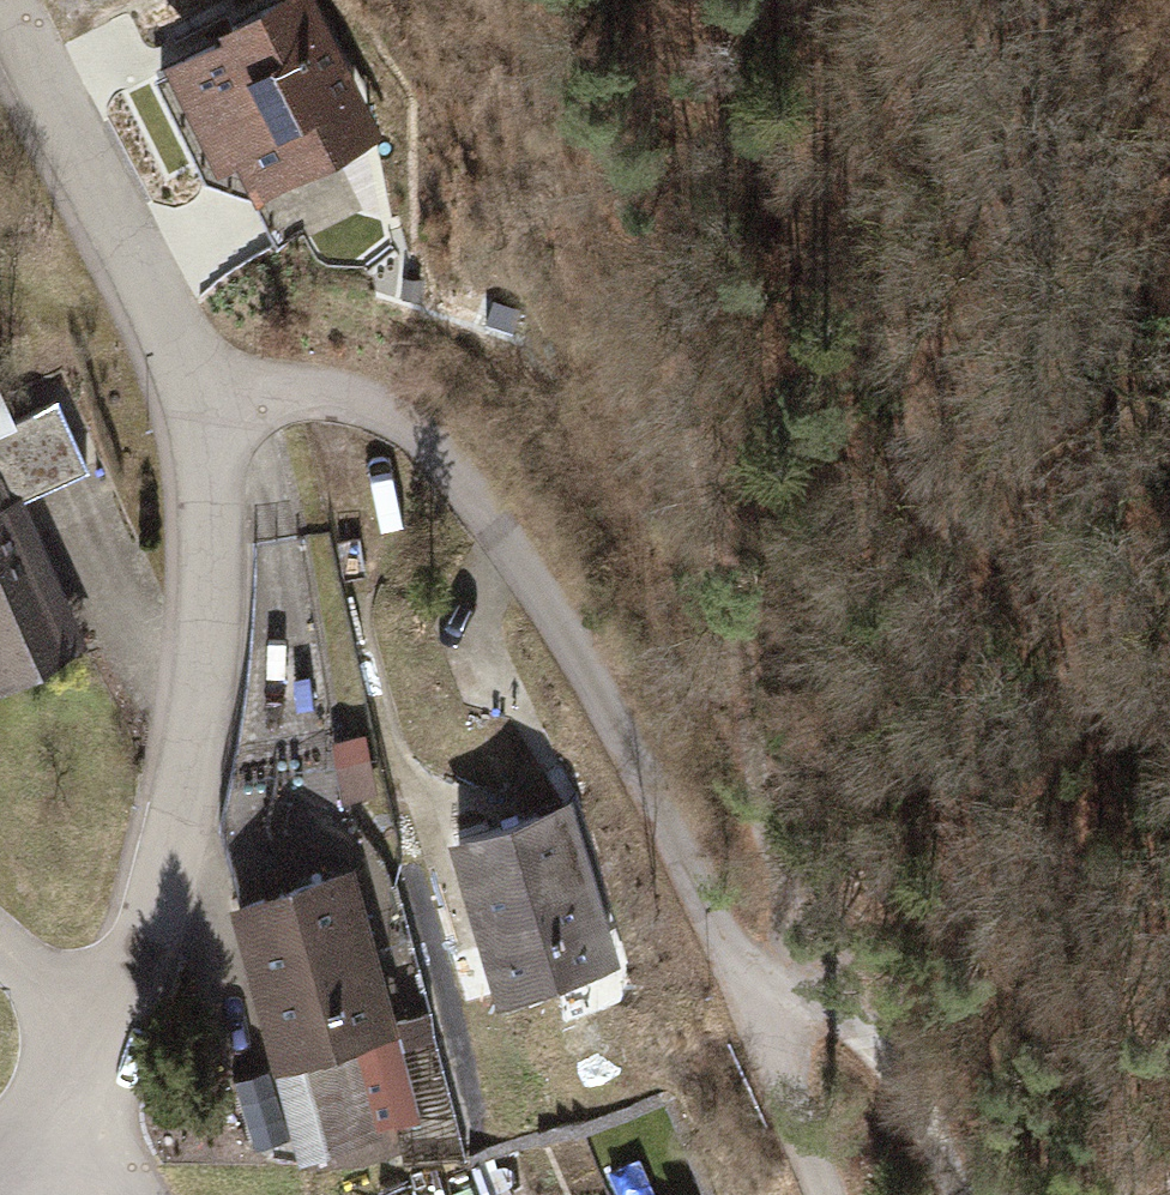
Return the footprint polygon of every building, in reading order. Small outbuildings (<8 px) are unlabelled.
[(162,58),(215,165),(239,153),(264,204),(403,136),(335,0),(279,0),(162,58)] [(0,483),(0,687),(97,645),(21,474),(0,483)] [(556,816),(455,840),(495,1004),(596,980),(556,816)] [(358,867),(235,901),(280,1068),(404,1034),(358,867)] [(404,1034),(280,1068),(306,1160),(429,1126),(404,1034)]
